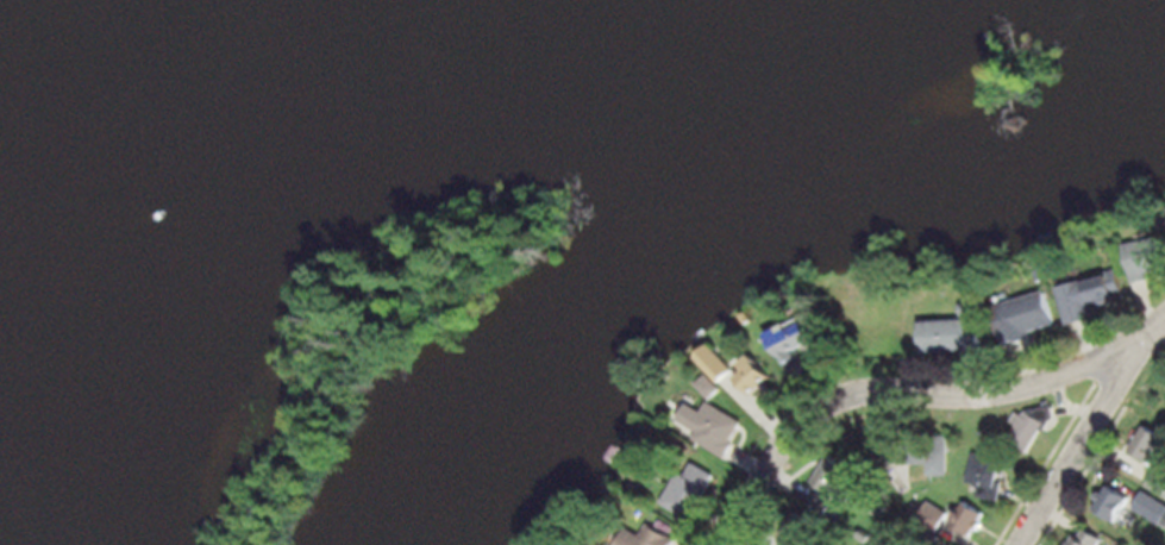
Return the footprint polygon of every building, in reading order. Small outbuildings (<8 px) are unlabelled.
[(1161,236),(1164,251),(1164,267),(1146,271),(1147,276),(1134,280),(1126,243),(1161,236)] [(1116,269),(1058,286),(1067,322),(1097,314),(1095,305),(1125,296),(1116,269)] [(1046,289),(996,302),(1007,343),(1032,337),(1029,330),(1054,324),(1046,289)] [(960,303),(976,303),(977,318),(981,318),(983,349),(920,352),(919,322),(962,320),(960,303)] [(809,321),(788,332),(784,325),(771,332),(783,356),(818,338),(809,321)] [(714,343),(699,356),(722,382),(737,369),(714,343)] [(757,353),(776,375),(754,394),(740,378),(752,369),(746,363),(757,353)] [(710,372),(700,383),(713,399),(724,388),(710,372)] [(691,401),(681,419),(700,431),(696,437),(727,456),(735,443),(733,441),(746,420),(712,400),(706,409),(691,401)] [(1051,405),(1054,419),(1052,419),(1045,431),(1041,428),(1027,452),(1008,441),(1019,424),(1013,420),(1019,412),(1023,415),(1027,409),(1051,405)] [(1146,426),(1164,438),(1158,449),(1164,453),(1164,472),(1130,451),(1146,426)] [(948,438),(884,439),(884,464),(928,464),(928,475),(950,475),(948,438)] [(975,453),(1002,458),(998,480),(1003,481),(1001,497),(979,494),(982,482),(970,480),(975,453)] [(828,456),(850,468),(843,480),(856,487),(847,501),(813,481),(828,456)] [(695,461),(687,475),(682,471),(663,501),(682,513),(691,497),(700,502),(716,475),(695,461)] [(1146,486),(1164,496),(1164,477),(1154,470),(1146,486)] [(1110,484),(1106,493),(1102,490),(1097,499),(1101,500),(1096,509),(1115,520),(1129,496),(1110,484)] [(1134,508),(1160,525),(1161,524),(1164,526),(1164,503),(1145,490),(1134,508)] [(826,515),(804,544),(802,544),(782,531),(804,500),(826,515)] [(965,500),(951,524),(969,534),(983,512),(965,500)] [(948,513),(929,502),(919,519),(939,531),(948,513)] [(649,521),(641,532),(628,525),(615,544),(672,544),(676,539),(649,521)] [(1081,537),(1076,533),(1071,540),(1069,539),(1066,544),(1099,544),(1103,538),(1085,527),(1081,537)]
